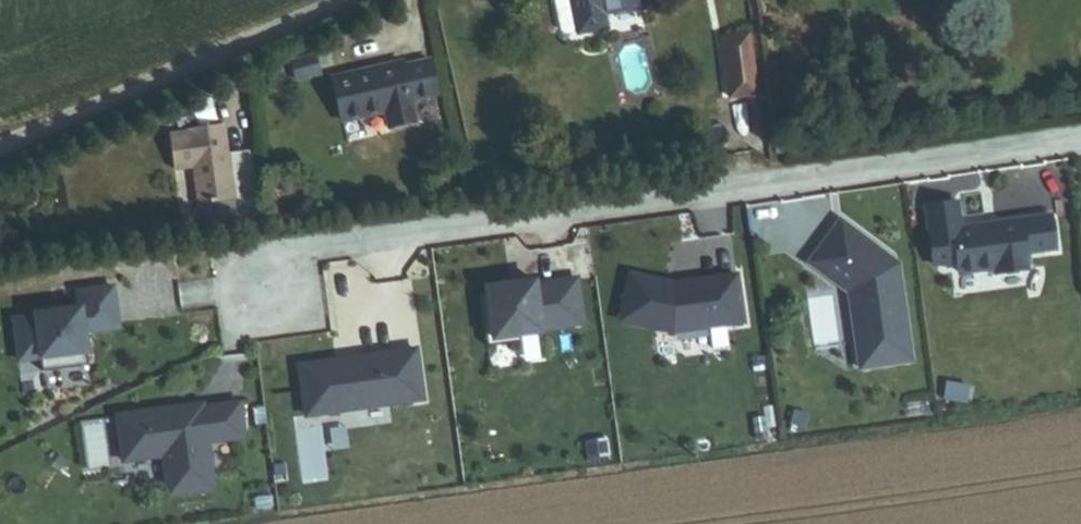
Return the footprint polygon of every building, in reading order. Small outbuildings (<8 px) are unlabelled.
[(560,34),(565,37),(607,29),(604,17),(644,9),(642,0),(553,0),(560,34)] [(749,33),(724,36),(731,86),(756,82),(749,33)] [(731,86),(724,36),(720,37),(729,98),(733,98),(731,86)] [(316,55),(291,61),(295,80),(321,74),(316,55)] [(390,130),(417,124),(403,64),(333,80),(343,124),(386,114),(390,130)] [(756,82),(731,86),(733,98),(758,94),(756,82)] [(199,208),(258,198),(253,154),(230,156),(225,127),(190,132),(191,135),(171,139),(175,172),(194,169),(199,208)] [(1026,267),(1024,251),(1053,247),(1049,214),(994,222),(994,225),(984,226),(984,223),(959,227),(955,201),(924,205),(932,263),(956,260),(958,271),(995,266),(995,271),(1026,267)] [(898,363),(884,265),(826,222),(793,264),(834,294),(845,293),(851,337),(841,338),(845,371),(898,363)] [(660,336),(732,326),(725,279),(663,288),(619,278),(609,324),(660,336)] [(477,298),(470,299),(478,352),(512,347),(511,339),(533,336),(532,333),(574,327),(567,283),(526,289),(502,292),(501,288),(476,292),(477,298)] [(106,290),(72,295),(74,311),(28,318),(28,320),(7,324),(13,365),(34,362),(36,376),(82,369),(78,335),(112,331),(106,290)] [(845,293),(834,294),(841,338),(851,337),(845,293)] [(298,420),(414,404),(407,354),(341,364),(342,369),(335,370),(335,364),(290,371),(298,420)] [(158,459),(163,499),(209,492),(202,445),(238,440),(234,406),(197,411),(197,408),(169,411),(169,414),(161,415),(161,413),(112,420),(118,465),(158,459)]
